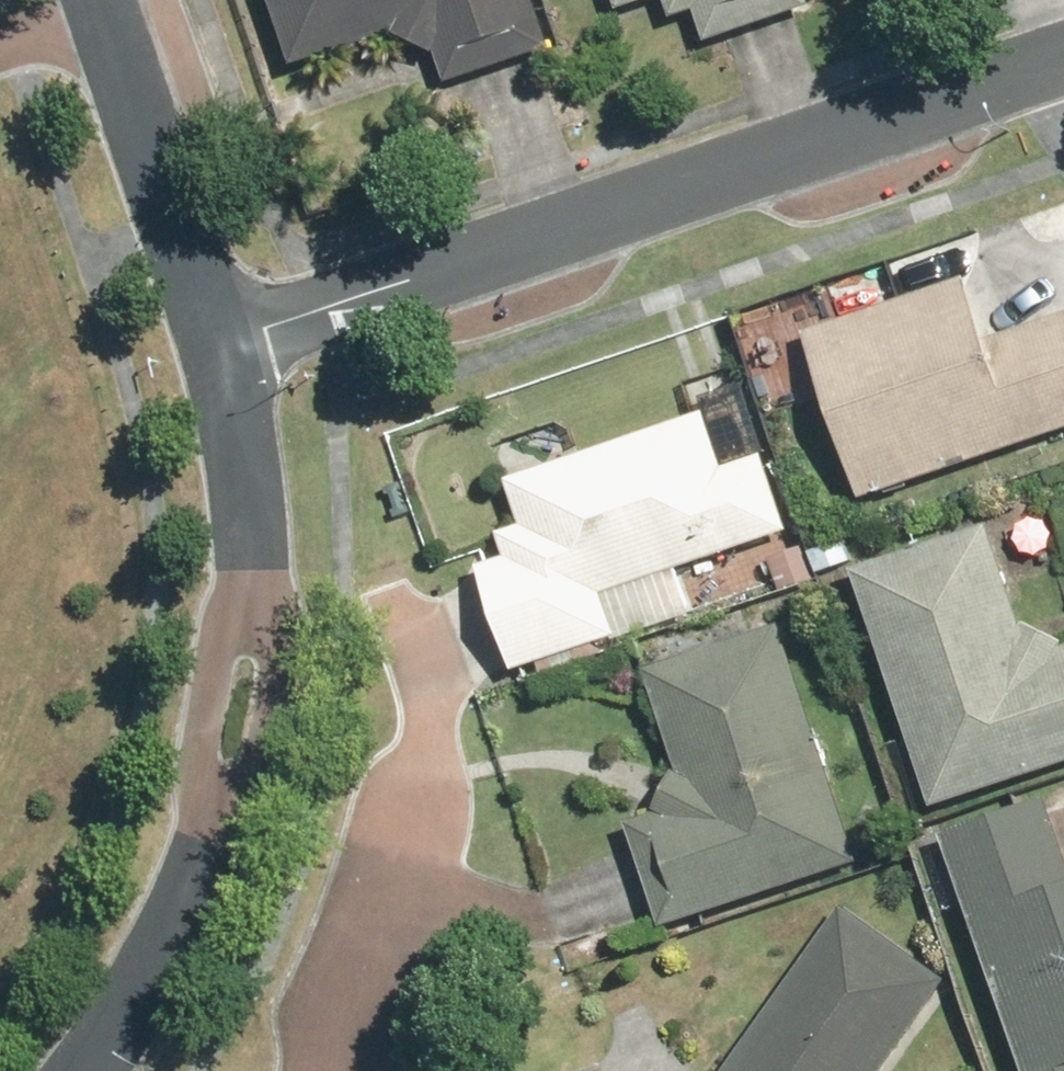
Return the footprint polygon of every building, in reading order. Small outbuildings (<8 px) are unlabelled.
[(290,75),(394,41),(401,65),(434,55),(446,92),(548,59),(530,0),(266,0),(290,75)] [(755,29),(806,14),(802,0),(607,0),(612,18),(664,3),(670,23),(693,16),(702,45),(755,29)] [(835,327),(801,338),(854,505),(1063,438),(1063,209),(884,267),(822,286),(835,327)] [(473,567),(497,634),(512,674),(691,609),(677,569),(786,530),(759,454),(725,466),(704,410),(506,481),(522,525),(496,534),(504,556),(473,567)] [(986,528),(851,574),(931,809),(1063,764),(1063,643),(1062,644),(1053,620),(1021,631),(986,528)] [(665,808),(623,822),(656,926),(854,863),(780,631),(650,673),(682,775),(658,783),(665,808)] [(1047,799),(941,834),(1021,1070),(1063,1070),(1063,850),(1047,799)] [(722,1070),(884,1070),(946,980),(834,904),(722,1070)]
